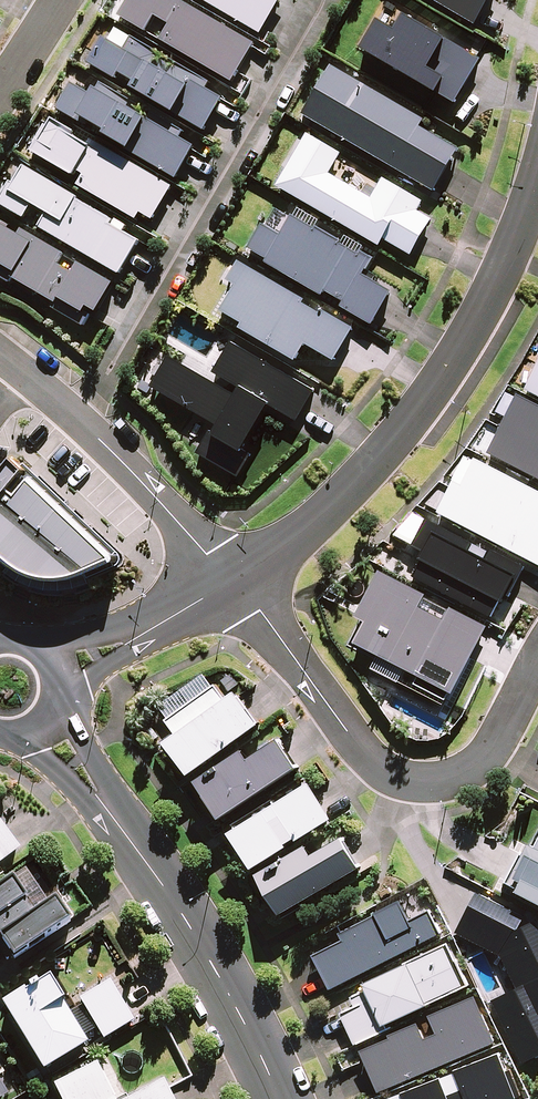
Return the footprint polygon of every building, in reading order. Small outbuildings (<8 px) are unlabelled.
[(525,392),(537,399),(537,369),(525,392)] [(488,455),(537,481),(537,407),(518,397),(517,400),(507,394),(496,414),(507,420),(488,455)] [(466,456),(446,493),(434,487),(424,507),(537,566),(537,494),(466,456)] [(20,466),(0,487),(0,556),(18,573),(45,583),(75,582),(116,557),(20,466)] [(408,581),(490,622),(497,608),(501,610),(522,568),(425,519),(411,547),(404,561),(415,566),(408,581)] [(354,644),(375,655),(370,664),(445,704),(454,686),(485,628),(380,573),(355,618),(364,623),(354,644)] [(225,701),(205,674),(158,708),(177,735),(164,744),(187,776),(257,725),(235,694),(225,701)] [(275,740),(265,746),(261,739),(195,784),(219,820),(294,769),(275,740)] [(229,824),(233,830),(227,833),(250,869),(330,821),(307,784),(275,804),(271,798),(229,824)] [(0,825),(0,863),(18,850),(0,825)] [(356,869),(339,839),(310,856),(304,847),(255,876),(278,915),(356,869)] [(532,851),(527,848),(512,878),(519,882),(514,892),(537,905),(537,840),(532,851)] [(0,889),(0,944),(11,960),(67,921),(31,868),(0,889)] [(475,894),(455,933),(499,955),(516,988),(491,1001),(521,1063),(537,1056),(537,929),(534,921),(517,929),(523,918),(475,894)] [(330,990),(440,933),(429,912),(410,921),(401,903),(339,934),(343,941),(313,957),(330,990)] [(363,991),(348,998),(353,1008),(340,1015),(354,1045),(388,1029),(385,1025),(465,987),(446,946),(361,986),(363,991)] [(63,1001),(49,977),(1,1005),(40,1072),(84,1047),(59,1003),(63,1001)] [(132,1022),(108,984),(79,1002),(103,1040),(132,1022)] [(389,1039),(360,1051),(377,1093),(494,1043),(474,996),(427,1017),(435,1034),(424,1039),(416,1022),(387,1035),(389,1039)] [(520,1097),(510,1069),(505,1071),(499,1054),(453,1072),(454,1073),(387,1098),(513,1098),(520,1097)] [(95,1066),(52,1088),(58,1098),(112,1098),(95,1066)] [(159,1086),(133,1098),(166,1098),(159,1086)]
